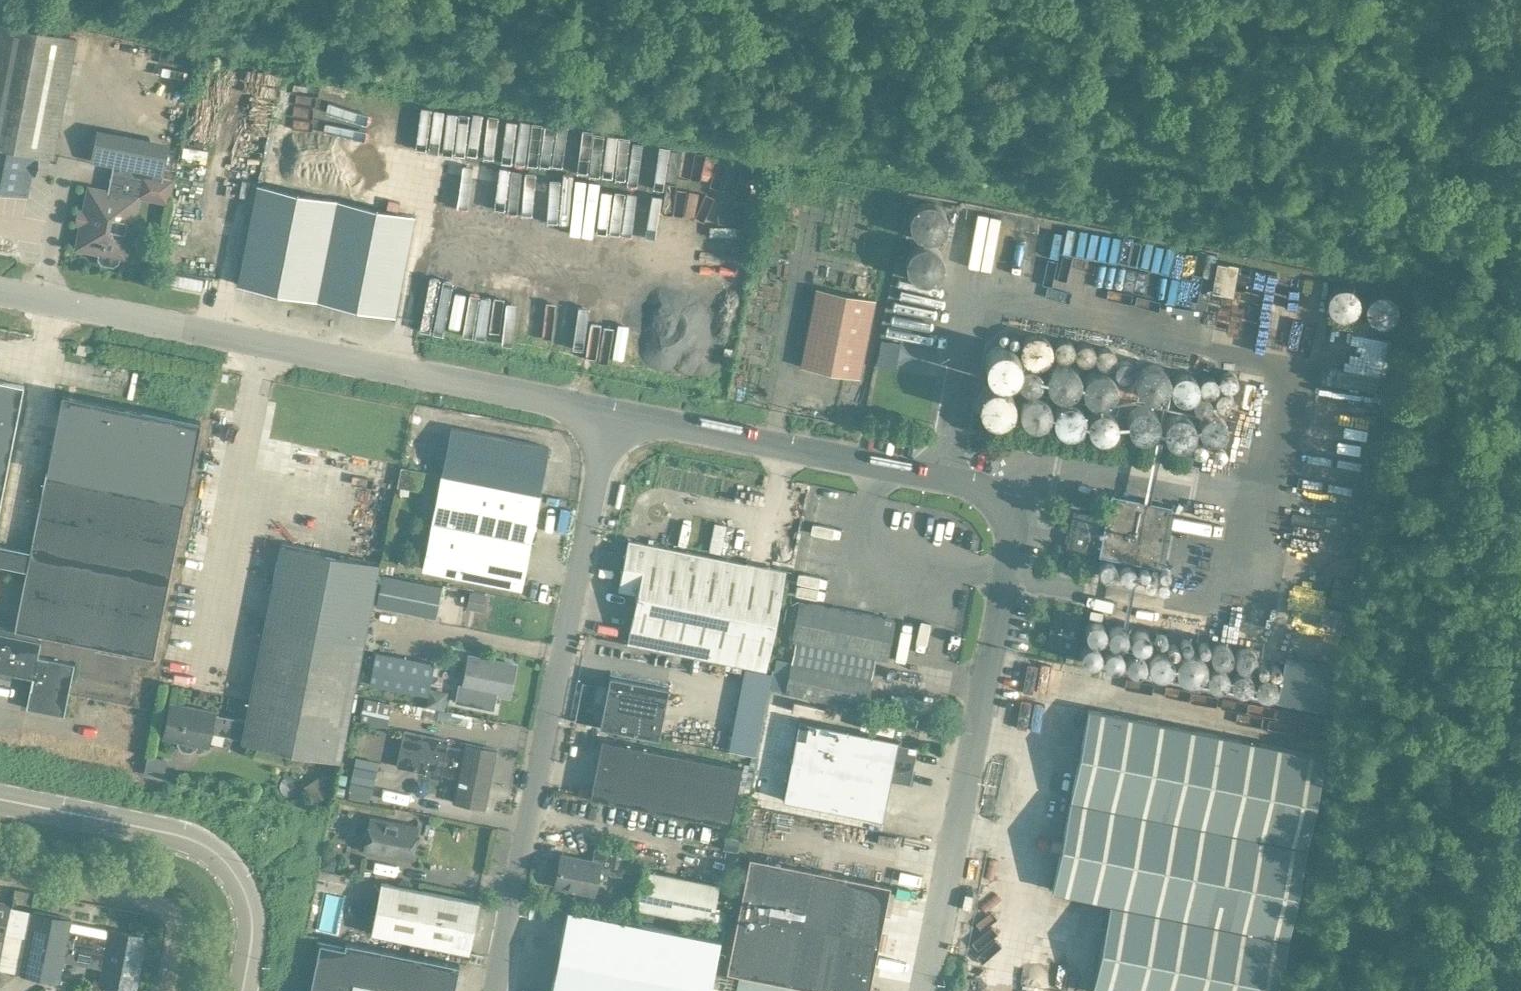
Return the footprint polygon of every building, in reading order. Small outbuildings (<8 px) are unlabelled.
[(52,156),(75,38),(0,23),(0,190),(11,192),(11,191),(26,194),(34,152),(52,156)] [(136,59),(132,41),(114,44),(117,63),(136,59)] [(119,76),(118,95),(167,98),(168,79),(119,76)] [(331,86),(330,113),(369,114),(370,88),(331,86)] [(370,121),(380,122),(384,99),(373,97),(370,121)] [(78,120),(72,148),(146,163),(152,134),(78,120)] [(656,170),(657,142),(644,141),(643,170),(656,170)] [(143,175),(139,199),(166,204),(171,181),(143,175)] [(237,284),(294,295),(394,315),(413,216),(256,185),(237,284)] [(89,189),(77,247),(82,248),(118,256),(123,257),(135,198),(89,189)] [(714,217),(715,198),(671,197),(670,216),(714,217)] [(648,237),(673,230),(671,222),(646,229),(648,237)] [(656,260),(679,251),(674,238),(651,247),(656,260)] [(163,272),(161,283),(201,291),(203,280),(163,272)] [(1327,305),(1338,290),(1319,276),(1307,291),(1327,305)] [(875,300),(815,288),(799,367),(859,378),(875,300)] [(497,338),(503,304),(476,299),(471,333),(497,338)] [(987,321),(962,310),(951,335),(975,346),(987,321)] [(760,329),(741,324),(735,351),(753,355),(760,329)] [(906,352),(917,342),(908,333),(897,343),(906,352)] [(1115,349),(1133,370),(1146,359),(1127,338),(1115,349)] [(958,383),(975,375),(964,352),(948,360),(958,383)] [(23,386),(0,381),(0,501),(23,386)] [(1295,409),(1358,409),(1358,381),(1295,381),(1295,409)] [(1068,383),(1063,406),(1087,411),(1092,387),(1068,383)] [(890,396),(899,405),(911,394),(902,384),(890,396)] [(61,393),(45,472),(184,499),(200,421),(61,393)] [(1251,413),(1247,443),(1259,444),(1263,414),(1251,413)] [(450,428),(441,475),(539,494),(548,447),(450,428)] [(1217,463),(1241,466),(1245,431),(1234,430),(1233,438),(1220,437),(1217,463)] [(152,658),(184,499),(45,472),(30,551),(0,545),(0,566),(25,571),(14,630),(0,627),(0,672),(31,679),(25,708),(63,716),(73,664),(37,657),(40,641),(37,641),(38,635),(152,658)] [(441,475),(422,569),(520,588),(539,494),(441,475)] [(1171,506),(1110,494),(1097,555),(1159,567),(1171,506)] [(894,502),(892,516),(792,498),(783,549),(886,567),(893,529),(903,531),(908,505),(894,502)] [(1069,530),(1064,529),(1061,545),(1065,546),(1062,565),(1090,571),(1101,516),(1072,510),(1069,530)] [(765,670),(784,571),(745,563),(745,564),(627,540),(618,589),(636,593),(627,642),(765,670)] [(379,564),(282,544),(246,722),(217,715),(218,711),(168,703),(162,740),(178,743),(181,753),(193,755),(199,749),(206,750),(210,736),(239,742),(239,746),(338,766),(379,564)] [(889,599),(902,600),(904,577),(865,574),(863,591),(889,592),(889,599)] [(385,575),(379,606),(439,619),(445,588),(385,575)] [(475,596),(475,586),(457,586),(457,596),(475,596)] [(885,659),(893,619),(799,600),(791,640),(885,659)] [(1053,610),(1045,647),(1073,653),(1081,616),(1053,610)] [(428,695),(434,664),(374,652),(368,684),(428,695)] [(1284,653),(1275,700),(1332,711),(1341,664),(1284,653)] [(1013,656),(1013,671),(1031,672),(1031,657),(1013,656)] [(469,657),(464,687),(507,695),(513,666),(469,657)] [(785,693),(864,709),(870,677),(791,661),(785,693)] [(609,675),(599,726),(658,738),(668,687),(609,675)] [(928,713),(930,702),(891,694),(889,706),(928,713)] [(366,699),(362,722),(389,728),(393,705),(366,699)] [(1110,901),(1287,937),(1323,756),(1088,709),(1052,890),(1110,901)] [(798,720),(782,800),(882,820),(890,781),(909,785),(917,747),(897,744),(898,740),(798,720)] [(452,802),(484,809),(496,749),(464,743),(463,749),(445,745),(446,740),(403,731),(396,766),(416,770),(416,768),(423,770),(422,775),(439,778),(439,774),(457,778),(452,802)] [(600,739),(589,798),(730,826),(741,767),(600,739)] [(357,758),(349,798),(370,802),(378,762),(357,758)] [(780,835),(781,808),(771,808),(771,822),(761,822),(761,834),(780,835)] [(363,849),(410,859),(417,827),(369,818),(363,849)] [(743,835),(756,836),(757,822),(744,821),(743,835)] [(625,854),(594,848),(591,862),(561,856),(555,886),(593,894),(598,871),(621,876),(625,854)] [(819,990),(868,990),(890,885),(749,857),(726,972),(819,990)] [(710,923),(718,885),(641,870),(634,908),(710,923)] [(980,891),(980,902),(988,902),(989,881),(1003,882),(1004,877),(967,875),(966,890),(980,891)] [(468,952),(478,902),(380,883),(370,933),(468,952)] [(1110,901),(1092,990),(1276,990),(1287,937),(1110,901)] [(962,906),(958,929),(999,937),(1003,913),(962,906)] [(719,939),(566,908),(550,990),(709,990),(719,939)] [(65,947),(68,930),(71,919),(32,911),(20,974),(58,982),(65,947)] [(68,930),(65,947),(104,954),(98,985),(128,990),(135,990),(146,937),(109,929),(107,938),(68,930)] [(458,964),(345,941),(343,947),(317,942),(307,990),(453,990),(458,964)]
